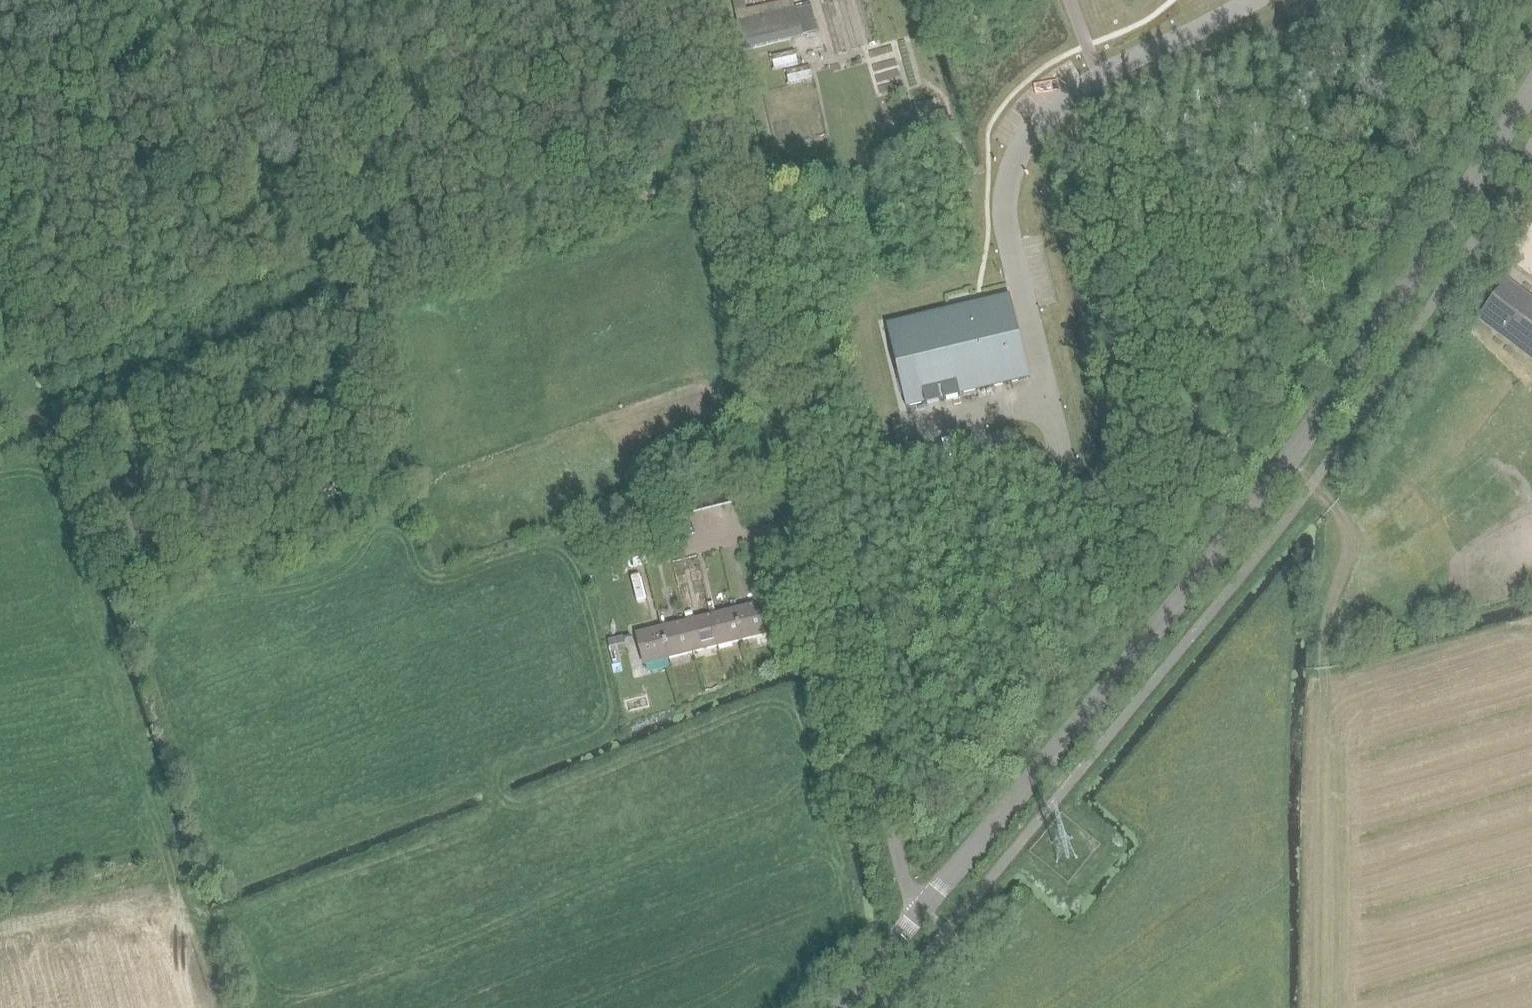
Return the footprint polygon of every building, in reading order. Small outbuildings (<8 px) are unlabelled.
[(802,36),(795,8),(737,22),(743,50),(802,36)] [(926,102),(914,105),(917,118),(930,115),(926,102)] [(1531,358),(1531,302),(1507,283),(1480,318),(1531,358)] [(941,399),(944,398),(945,400),(960,396),(960,394),(1030,377),(1010,295),(991,299),(975,303),(887,324),(906,407),(925,403),(926,405),(941,401),(941,399)] [(674,491),(680,515),(733,502),(727,478),(674,491)] [(635,527),(634,523),(624,525),(625,529),(627,537),(637,535),(635,527)] [(758,603),(734,609),(741,640),(766,634),(758,603)] [(717,646),(741,640),(734,609),(710,615),(717,646)] [(693,652),(717,646),(710,615),(685,620),(693,652)] [(661,626),(669,658),(693,652),(685,620),(661,626)] [(669,658),(661,626),(637,632),(644,664),(669,658)] [(623,636),(608,639),(610,651),(613,664),(621,662),(619,649),(626,648),(623,636)]
